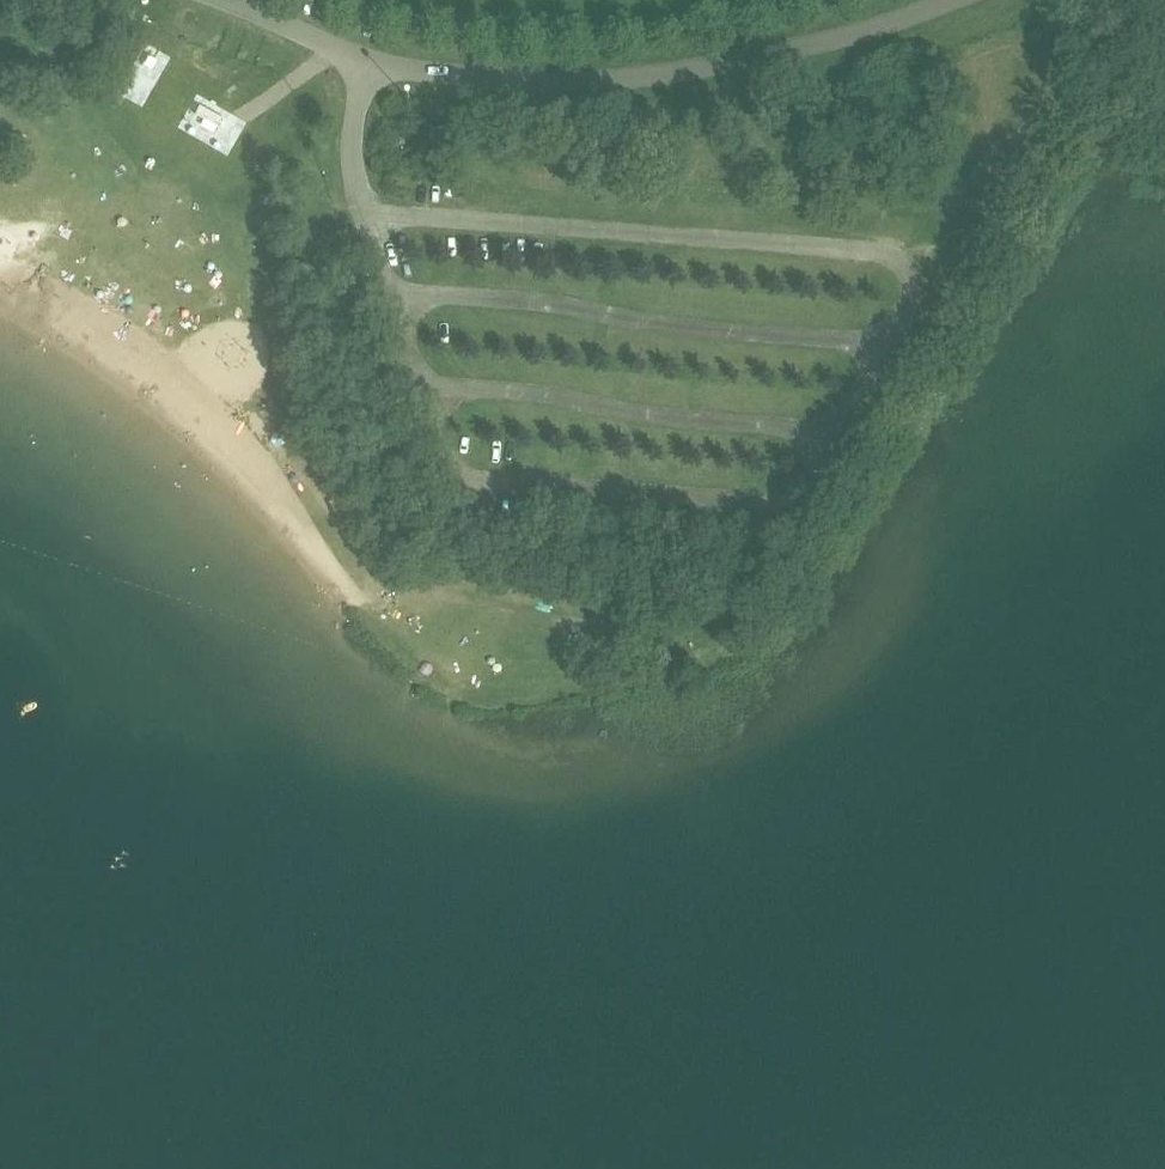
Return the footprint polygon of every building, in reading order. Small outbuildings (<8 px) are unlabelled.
[(196,60),(147,103),(191,154),(241,111),(196,60)] [(437,141),(438,129),(427,128),(426,140),(437,141)]
